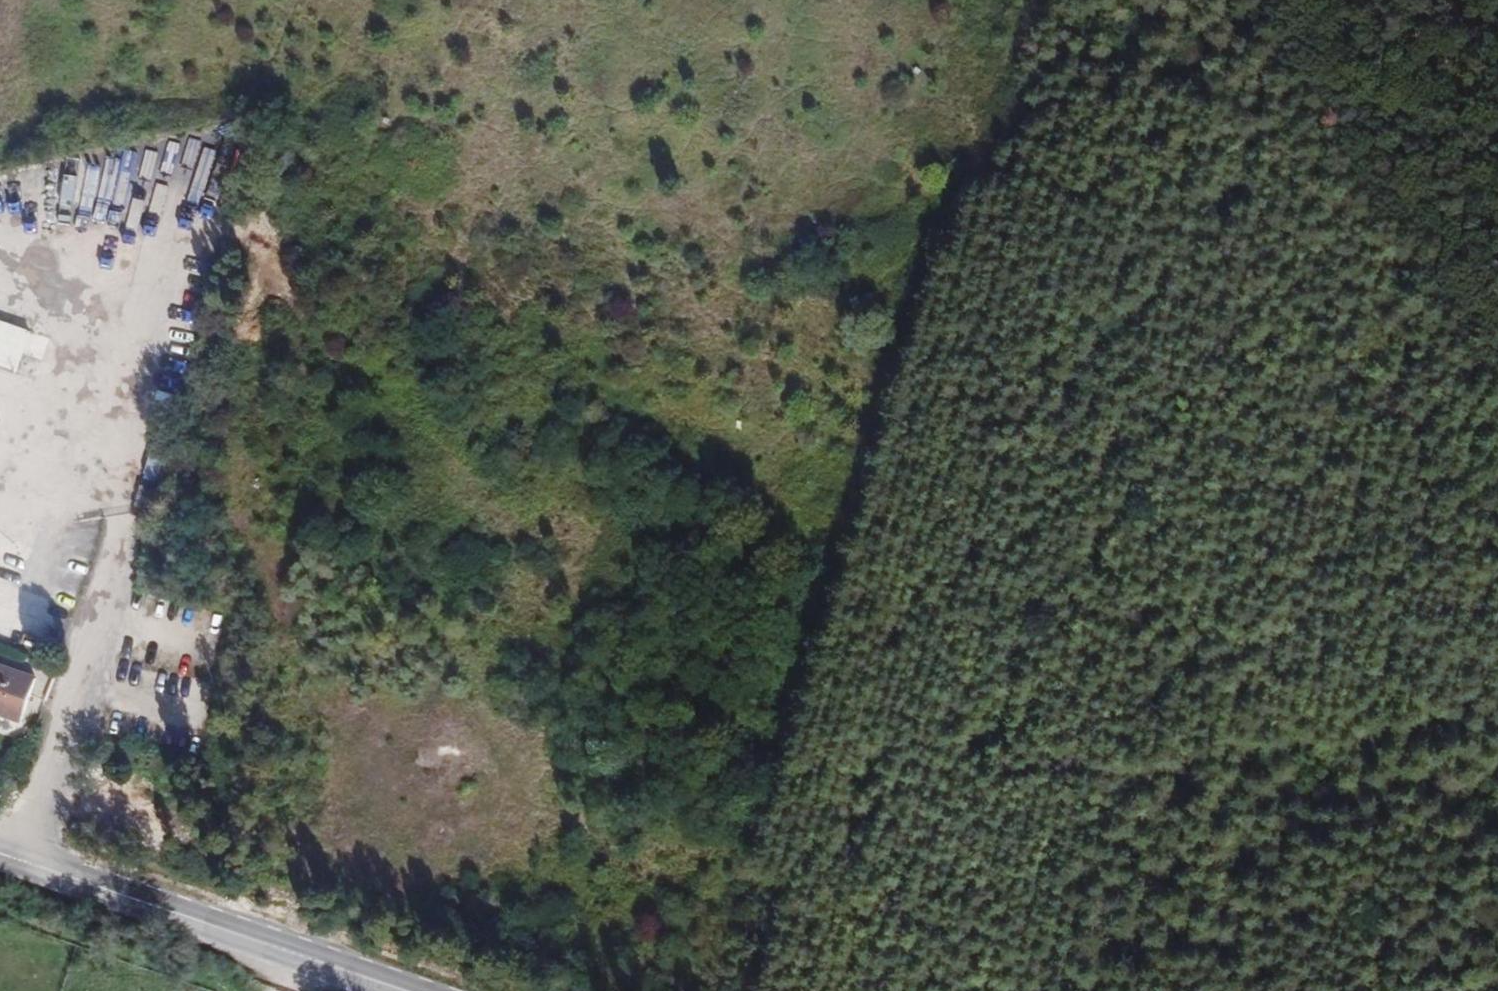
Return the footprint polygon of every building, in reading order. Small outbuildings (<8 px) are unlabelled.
[(0,230),(0,245),(28,248),(34,207),(17,204),(16,216),(2,214),(0,230)] [(55,215),(47,285),(131,295),(139,227),(72,220),(72,217),(55,215)] [(20,376),(36,336),(0,322),(0,368),(20,376)] [(18,725),(33,684),(0,672),(0,718),(18,725)]
